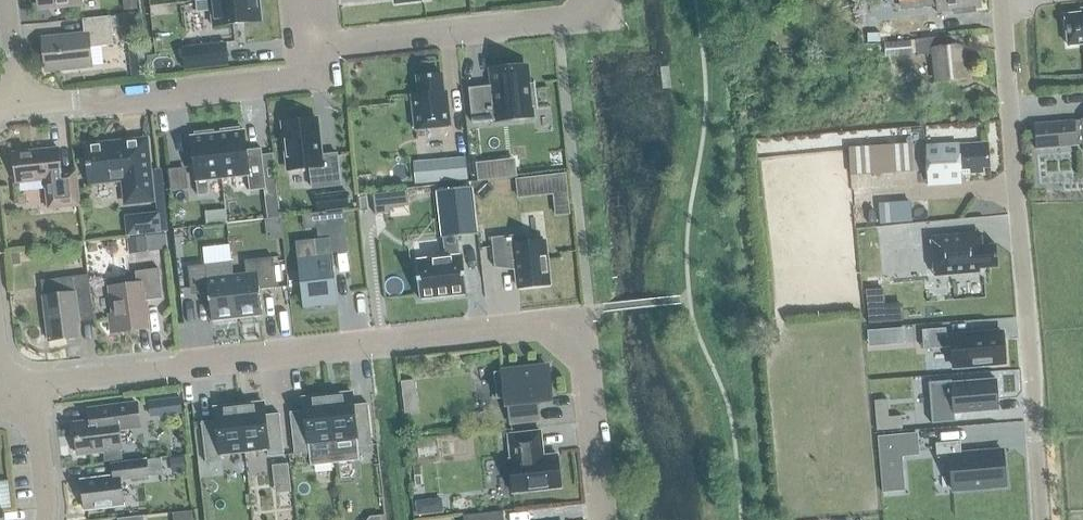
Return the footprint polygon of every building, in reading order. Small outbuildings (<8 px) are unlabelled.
[(39,8),(82,4),(82,0),(38,0),(39,8)] [(136,0),(122,2),(123,11),(137,9),(136,0)] [(259,0),(205,0),(196,1),(197,12),(211,11),(213,26),(261,21),(259,0)] [(981,0),(900,0),(901,4),(924,1),(925,9),(938,7),(939,15),(968,12),(968,16),(978,14),(977,11),(983,10),(981,0)] [(1068,46),(1082,45),(1082,10),(1081,10),(1081,13),(1064,15),(1068,46)] [(89,48),(113,45),(110,16),(82,19),(84,34),(42,39),(46,71),(91,66),(89,48)] [(966,78),(964,48),(951,49),(950,37),(916,40),(918,53),(935,52),(937,81),(966,78)] [(875,44),(876,54),(911,50),(911,40),(875,44)] [(225,43),(183,48),(185,72),(228,68),(225,43)] [(144,65),(131,66),(132,77),(145,76),(144,65)] [(530,107),(536,107),(536,108),(538,108),(535,81),(533,82),(533,83),(527,84),(525,65),(492,69),(493,86),(468,88),(472,123),(497,120),(497,121),(531,117),(530,107)] [(411,96),(415,130),(451,127),(447,92),(444,93),(442,75),(417,78),(418,95),(411,96)] [(309,168),(312,188),(340,185),(337,154),(321,156),(317,119),(282,123),(287,170),(309,168)] [(1034,125),(1036,150),(1076,146),(1082,145),(1082,120),(1082,122),(1073,122),(1073,121),(1034,125)] [(220,130),(221,133),(216,134),(221,178),(247,175),(249,191),(266,189),(261,148),(259,149),(260,155),(247,157),(244,131),(239,131),(239,128),(220,130)] [(216,134),(213,134),(213,131),(194,133),(195,136),(190,137),(197,196),(209,194),(207,180),(221,178),(216,134)] [(85,145),(89,184),(123,181),(125,202),(152,199),(145,139),(85,145)] [(928,147),(930,185),(960,183),(960,174),(982,173),(982,169),(989,169),(987,143),(928,147)] [(47,209),(63,207),(79,205),(75,171),(60,172),(58,148),(13,153),(16,183),(45,180),(47,200),(47,209)] [(869,152),(870,174),(914,171),(912,149),(869,152)] [(466,158),(432,161),(433,182),(467,179),(466,158)] [(494,162),(475,164),(477,182),(496,180),(494,162)] [(186,172),(168,174),(170,191),(188,189),(186,172)] [(556,215),(569,214),(564,175),(546,177),(548,194),(553,194),(556,215)] [(467,294),(465,273),(462,255),(460,256),(458,236),(477,234),(471,187),(437,191),(442,238),(445,257),(415,260),(419,299),(467,294)] [(331,211),(348,208),(346,192),(329,194),(331,211)] [(374,216),(389,214),(389,209),(387,194),(372,196),(374,216)] [(895,203),(896,223),(911,222),(910,202),(895,203)] [(326,215),(327,228),(345,226),(343,214),(326,215)] [(139,217),(140,235),(166,232),(165,215),(160,215),(158,215),(139,217)] [(519,289),(549,285),(544,241),(524,243),(523,234),(491,238),(494,268),(516,266),(519,289)] [(931,237),(934,276),(979,272),(979,268),(997,267),(996,246),(982,247),(981,234),(931,237)] [(165,235),(127,239),(129,254),(167,249),(165,235)] [(302,297),(304,312),(337,308),(335,293),(333,293),(330,266),(332,266),(329,239),(296,242),(299,270),(302,269),(305,296),(302,297)] [(19,252),(9,253),(11,266),(20,265),(19,252)] [(245,274),(232,275),(237,319),(262,316),(259,290),(277,288),(273,258),(244,261),(245,274)] [(205,265),(188,267),(190,289),(208,287),(208,293),(212,322),(237,319),(232,275),(231,262),(205,265)] [(143,301),(161,299),(158,269),(134,272),(135,284),(110,287),(113,314),(108,315),(110,333),(146,329),(143,301)] [(39,281),(41,297),(46,341),(76,337),(73,309),(75,309),(74,299),(89,297),(86,275),(39,281)] [(881,347),(905,346),(904,329),(880,331),(881,347)] [(946,329),(922,330),(923,350),(952,347),(953,367),(1005,363),(1003,333),(946,337),(946,329)] [(511,423),(539,420),(536,399),(535,399),(551,397),(547,366),(494,371),(497,398),(505,397),(506,406),(509,406),(511,423)] [(952,380),(928,382),(931,424),(955,422),(954,413),(999,410),(997,380),(952,383),(952,380)] [(415,394),(414,381),(400,383),(402,396),(415,394)] [(327,396),(332,442),(355,440),(356,447),(372,445),(367,405),(353,406),(352,393),(327,396)] [(309,452),(309,445),(332,442),(327,396),(302,399),(304,412),(289,413),(294,453),(309,452)] [(171,412),(182,411),(180,398),(169,399),(171,412)] [(283,455),(279,414),(264,416),(263,403),(238,406),(243,452),(267,450),(268,456),(283,455)] [(87,423),(74,424),(78,454),(103,451),(104,462),(122,460),(117,424),(139,421),(136,404),(86,410),(87,423)] [(238,406),(214,408),(215,421),(201,423),(205,463),(221,461),(220,455),(243,452),(238,406)] [(512,493),(561,488),(557,455),(543,456),(540,431),(508,435),(511,460),(508,460),(512,493)] [(961,454),(960,441),(935,443),(936,457),(949,456),(952,490),(1005,486),(1003,451),(961,454)] [(184,470),(182,457),(172,459),(174,471),(184,470)] [(113,477),(81,481),(84,509),(123,505),(120,480),(147,477),(146,461),(112,465),(113,477)] [(278,491),(293,490),(290,463),(276,465),(278,491)] [(418,514),(430,512),(428,499),(416,500),(418,514)] [(197,510),(175,512),(176,519),(199,519),(197,510)]
